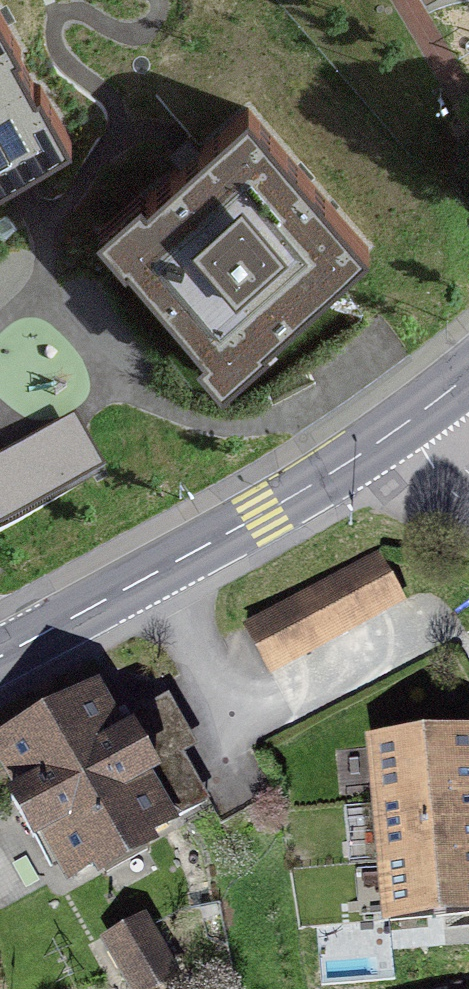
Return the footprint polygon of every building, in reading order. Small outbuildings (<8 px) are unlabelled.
[(0,15),(0,185),(73,144),(0,15)] [(370,242),(249,108),(148,198),(140,189),(97,227),(125,259),(128,256),(208,345),(201,351),(222,374),(370,242)] [(0,451),(0,518),(1,520),(104,465),(75,411),(0,451)] [(375,558),(246,623),(269,669),(398,604),(375,558)] [(0,732),(0,763),(64,882),(182,820),(105,677),(0,732)] [(369,734),(383,914),(468,907),(468,726),(369,734)] [(100,937),(130,988),(153,988),(182,972),(146,910),(100,937)]
